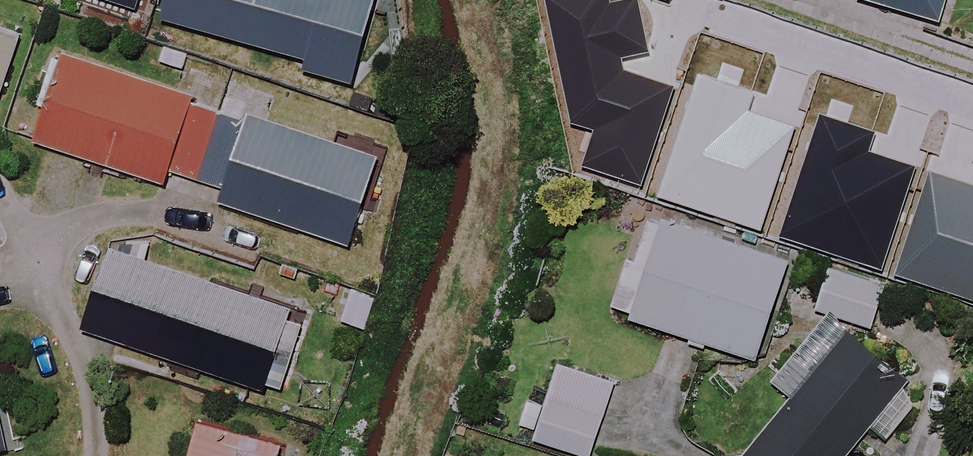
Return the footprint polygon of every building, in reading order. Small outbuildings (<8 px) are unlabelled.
[(135,12),(139,0),(99,0),(135,12)] [(164,20),(306,55),(303,68),(355,81),(375,0),(169,0),(164,20)] [(940,20),(946,0),(872,0),(940,20)] [(0,23),(0,94),(22,31),(0,23)] [(200,108),(204,98),(64,51),(61,62),(47,57),(32,104),(46,109),(35,139),(167,183),(171,170),(205,181),(226,117),(200,108)] [(893,125),(815,101),(793,173),(768,165),(756,204),(884,243),(899,194),(874,186),(893,125)] [(226,117),(205,181),(226,188),(222,200),(350,243),(379,157),(230,107),(226,117)] [(790,260),(652,214),(637,259),(630,256),(612,309),(757,358),(790,260)] [(309,314),(111,248),(84,328),(266,389),(281,344),(297,349),(309,314)] [(886,288),(831,266),(815,305),(870,327),(886,288)] [(830,313),(772,381),(792,398),(745,454),(748,455),(845,455),(909,380),(830,313)] [(559,363),(545,404),(529,398),(517,432),(586,455),(590,455),(615,383),(559,363)] [(10,449),(0,401),(0,451),(10,449)] [(198,423),(190,455),(278,455),(281,445),(198,423)]
